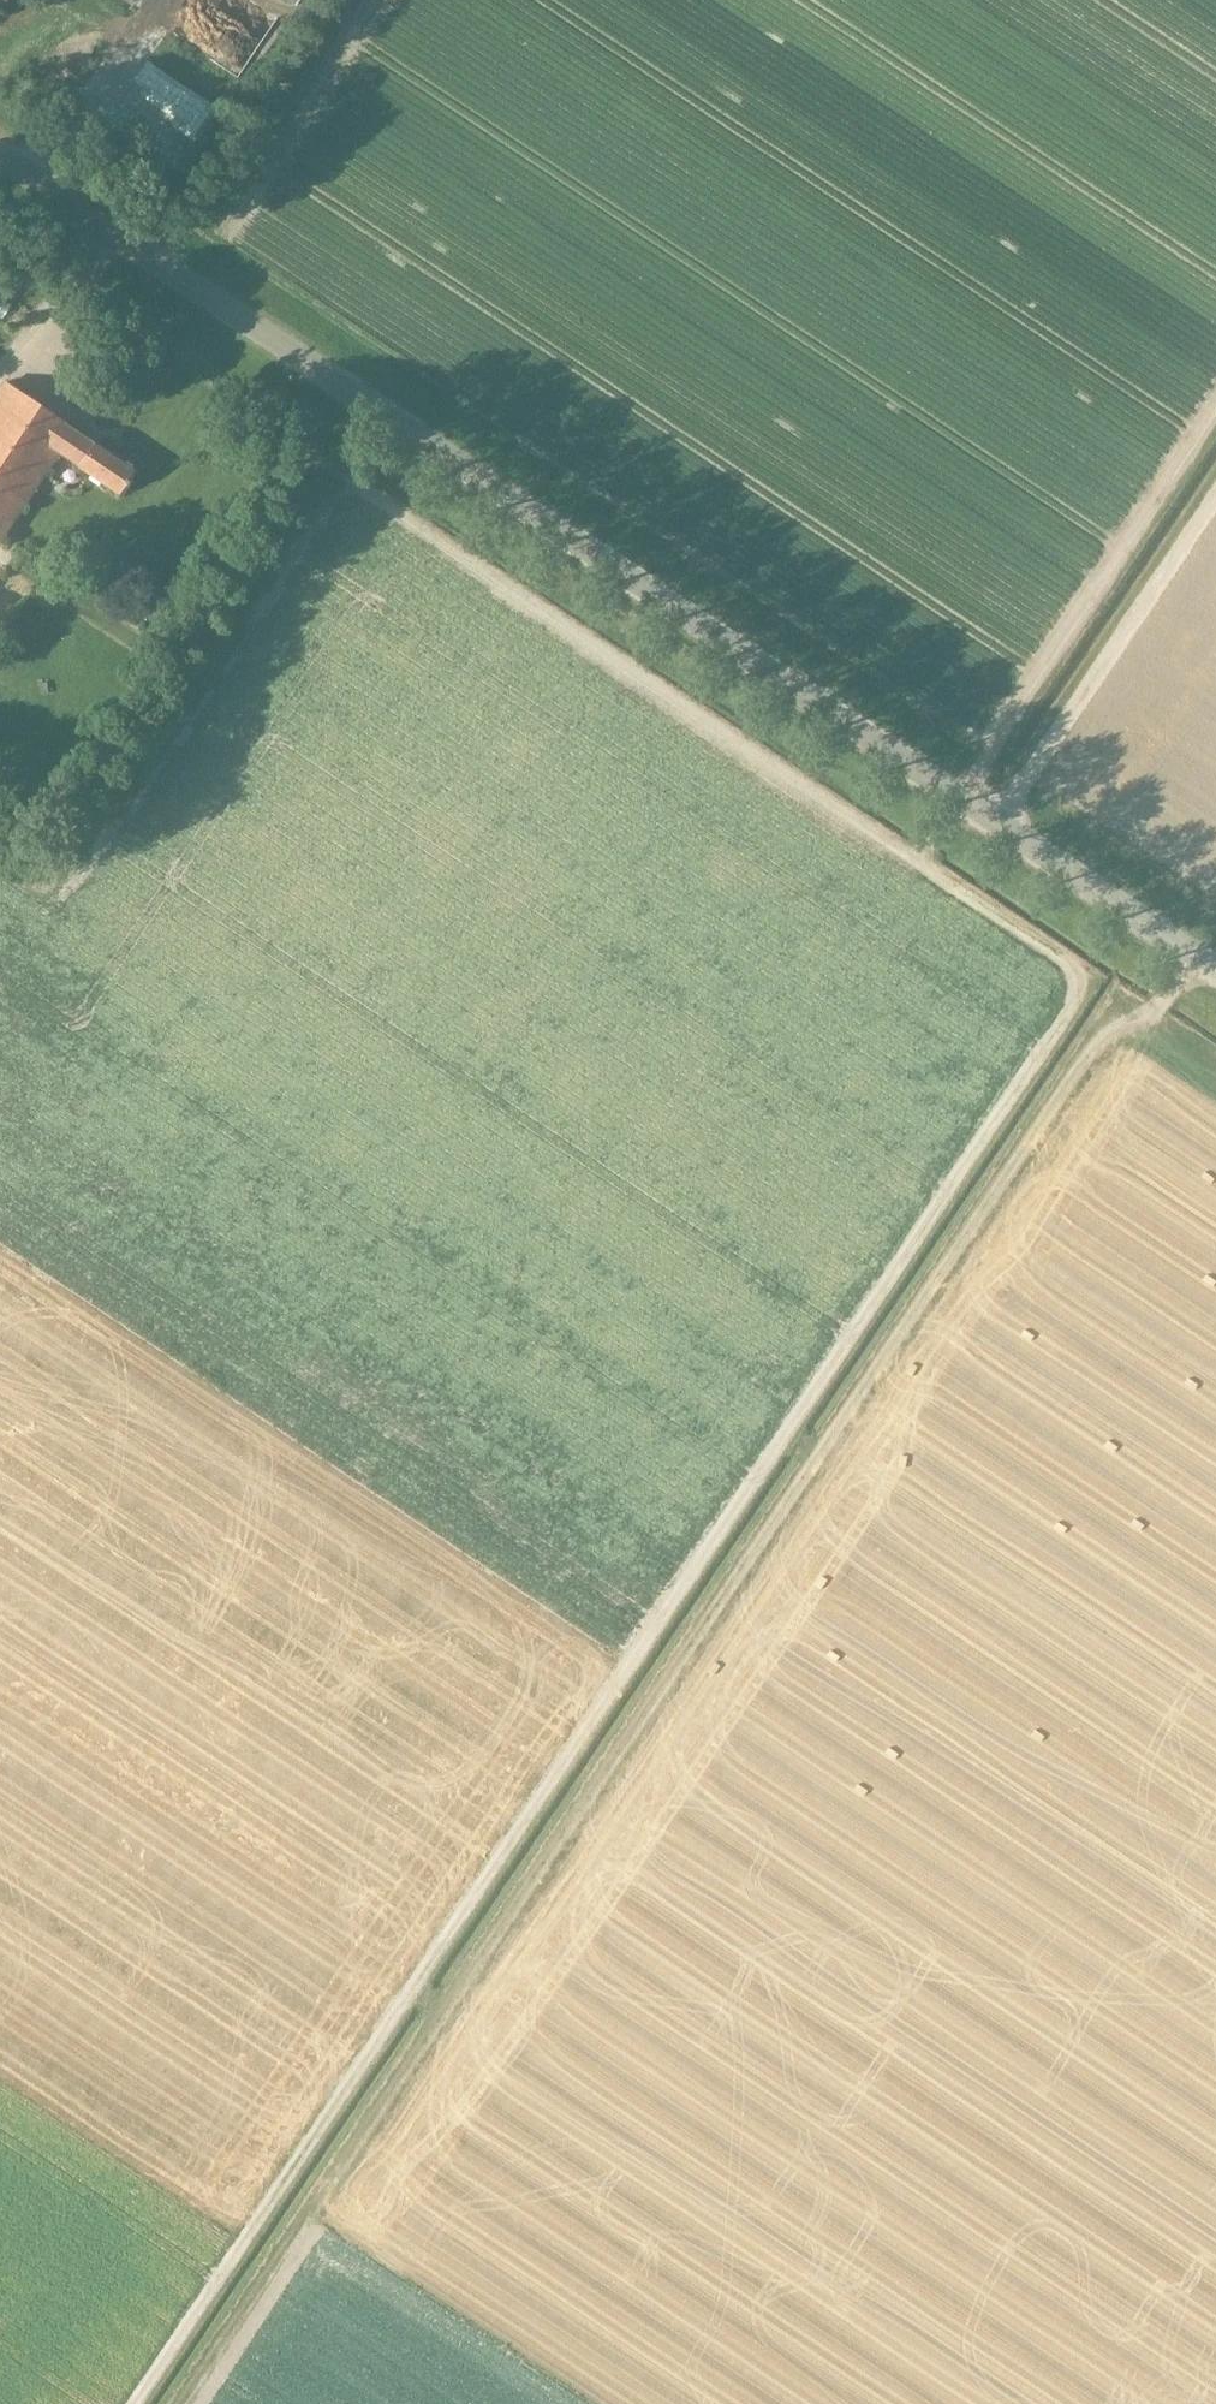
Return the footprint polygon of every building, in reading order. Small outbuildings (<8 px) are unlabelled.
[(222,0),(185,0),(162,18),(177,36),(222,0)] [(73,430),(4,383),(0,389),(0,539),(57,453),(77,466),(77,467),(118,494),(134,471),(92,444),(72,431),(73,430)]
